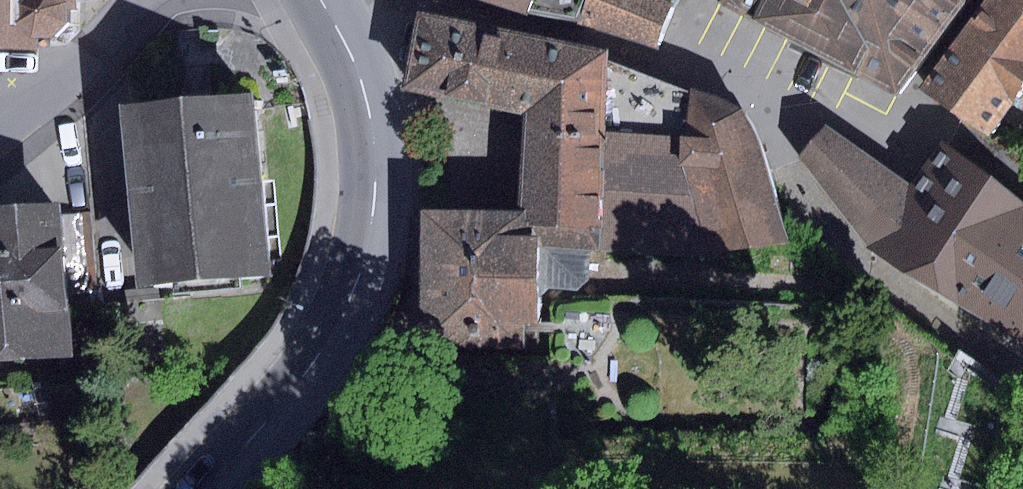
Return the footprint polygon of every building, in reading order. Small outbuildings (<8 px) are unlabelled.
[(52,58),(52,49),(72,49),(85,34),(85,3),(92,3),(92,0),(0,0),(0,59),(52,58)] [(525,14),(526,8),(655,47),(672,2),(669,0),(477,0),(525,14)] [(718,1),(894,92),(965,0),(719,0),(718,1)] [(921,87),(988,137),(1004,114),(1022,89),(1022,0),(985,0),(921,87)] [(607,51),(418,10),(400,89),(523,114),(517,217),(600,218),(607,59),(607,51)] [(724,95),(607,59),(600,218),(600,247),(689,256),(788,241),(763,150),(749,116),(724,95)] [(1004,114),(1022,128),(1022,89),(1004,114)] [(196,97),(123,104),(140,287),(271,275),(254,91),(196,97)] [(825,128),(801,158),(864,240),(908,183),(825,128)] [(864,240),(1022,342),(1022,210),(938,146),(908,183),(864,240)] [(68,355),(65,311),(70,310),(67,248),(61,248),(59,201),(0,205),(0,359),(68,355)] [(600,247),(600,218),(517,217),(432,216),(426,332),(520,342),(520,319),(537,319),(537,290),(578,290),(588,279),(588,247),(600,247)]
